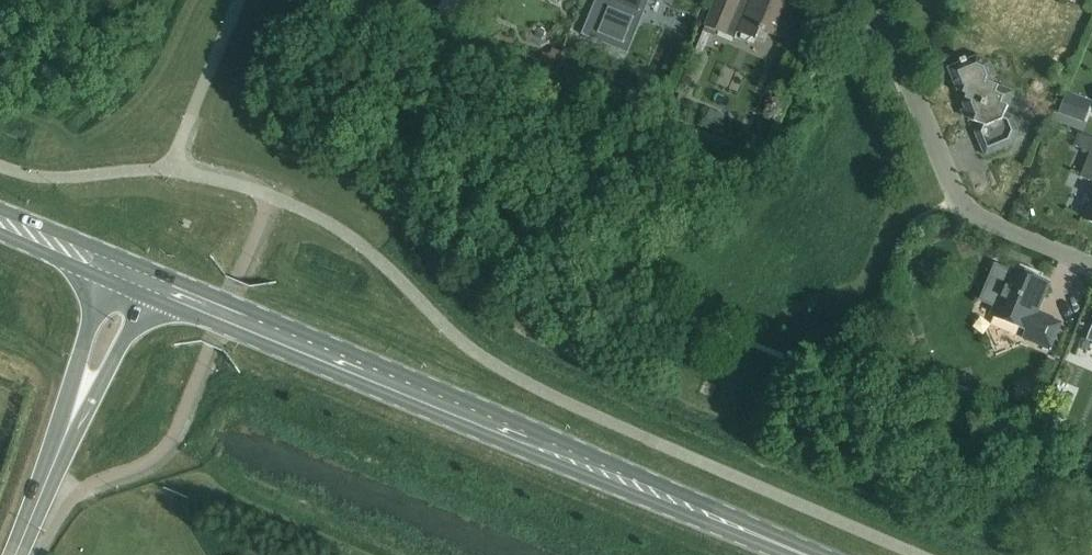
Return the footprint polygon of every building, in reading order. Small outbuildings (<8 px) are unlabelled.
[(638,10),(642,0),(613,0),(638,10)] [(705,27),(735,39),(738,33),(756,41),(760,30),(780,39),(795,1),(793,0),(716,0),(705,27)] [(539,61),(552,66),(557,64),(562,51),(552,48),(551,52),(547,54),(542,52),(539,61)] [(1013,144),(1018,131),(1012,117),(1005,114),(1014,93),(992,84),(995,77),(989,63),(976,57),(967,61),(966,59),(960,61),(961,64),(949,69),(958,92),(967,95),(964,104),(970,120),(979,124),(975,133),(985,156),(1013,144)] [(1058,113),(1083,123),(1091,101),(1067,91),(1058,113)] [(1082,133),(1077,146),(1090,152),(1080,177),(1091,182),(1091,179),(1091,137),(1082,133)] [(1029,326),(1024,338),(1050,350),(1061,323),(1037,313),(1049,283),(1011,267),(1009,271),(996,265),(981,301),(994,306),(992,311),(1029,326)]
